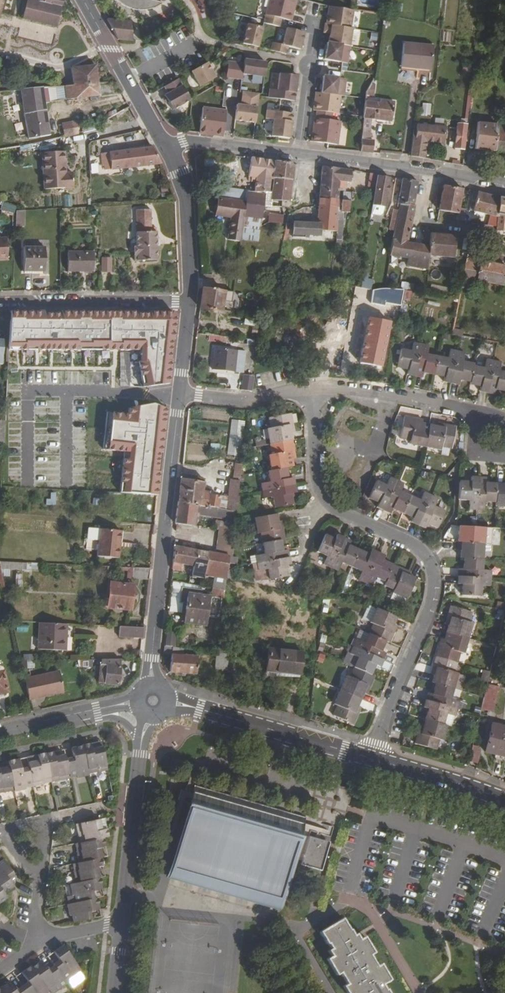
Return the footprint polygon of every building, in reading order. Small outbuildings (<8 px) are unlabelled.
[(58,26),(62,0),(38,0),(38,2),(27,0),(23,21),(58,26)] [(291,21),(296,0),(269,0),(265,14),(281,18),(291,21)] [(326,24),(350,28),(353,10),(329,6),(327,16),(326,24)] [(264,19),(264,23),(279,27),(279,26),(281,18),(265,14),(264,19)] [(107,19),(118,39),(128,40),(130,20),(107,19)] [(263,27),(248,23),(243,43),(251,45),(257,47),(258,47),(263,27)] [(330,33),(328,43),(349,46),(352,28),(350,28),(326,24),(325,24),(323,32),(330,33)] [(271,50),(286,54),(288,46),(300,49),(304,32),(301,32),(286,28),(282,45),(272,42),(271,50)] [(329,60),(347,63),(350,46),(349,46),(328,43),(327,42),(324,59),(329,60)] [(434,45),(405,43),(403,66),(433,68),(434,45)] [(241,79),(242,74),(264,76),(265,66),(266,62),(252,60),(244,60),(243,63),(236,62),(234,78),(241,79)] [(234,78),(236,62),(228,61),(226,77),(234,78)] [(200,86),(215,78),(207,62),(191,71),(200,86)] [(96,67),(71,69),(72,87),(98,84),(96,67)] [(428,84),(431,72),(421,70),(418,81),(428,84)] [(280,99),(294,101),(297,75),(293,75),(271,72),(268,97),(268,98),(280,99)] [(262,83),(263,77),(243,75),(242,80),(262,83)] [(320,93),(340,95),(344,96),(344,95),(346,79),(327,76),(323,76),(320,93)] [(164,95),(171,108),(189,98),(178,78),(164,86),(168,93),(164,95)] [(59,88),(57,88),(58,95),(65,94),(66,103),(99,98),(98,84),(72,87),(67,87),(59,88)] [(57,88),(49,89),(50,104),(58,103),(58,95),(57,88)] [(21,92),(20,92),(20,93),(28,142),(49,139),(42,90),(21,92)] [(237,104),(235,120),(255,122),(258,96),(259,94),(243,92),(241,105),(237,104)] [(317,111),(332,113),(338,113),(340,95),(320,93),(315,92),(313,110),(317,111)] [(394,101),(379,99),(379,103),(369,102),(365,102),(364,104),(363,114),(363,116),(363,117),(363,118),(364,118),(372,118),(392,121),(394,101)] [(430,115),(431,100),(423,99),(422,115),(430,115)] [(199,133),(223,136),(226,110),(202,107),(199,133)] [(277,137),(289,138),(293,113),(267,110),(266,119),(273,120),(271,136),(277,137)] [(328,143),(337,145),(340,121),(331,120),(316,118),(314,118),(311,141),(328,143)] [(369,139),(371,128),(372,118),(364,118),(363,118),(362,129),(361,137),(360,152),(374,153),(375,140),(369,139)] [(418,128),(415,127),(411,156),(425,158),(427,142),(443,144),(446,127),(423,124),(424,120),(419,120),(418,128)] [(494,124),(479,123),(476,149),(495,151),(497,132),(493,131),(494,124)] [(77,125),(62,127),(63,136),(78,134),(77,125)] [(497,132),(495,151),(504,152),(504,125),(503,132),(497,132)] [(150,150),(100,156),(100,167),(108,166),(109,173),(158,166),(150,150)] [(62,156),(41,157),(43,193),(70,192),(70,178),(62,178),(62,156)] [(487,158),(475,156),(474,168),(485,170),(487,158)] [(274,161),(250,158),(248,177),(251,177),(250,182),(256,182),(255,186),(250,186),(249,190),(271,192),(272,181),(274,161)] [(294,164),(274,161),(272,181),(276,182),(275,192),(271,192),(249,190),(246,190),(243,216),(261,219),(264,199),(290,202),(294,164)] [(323,167),(322,179),(340,182),(339,187),(344,188),(344,184),(348,184),(348,182),(350,182),(351,170),(323,167)] [(390,177),(378,175),(374,201),(385,203),(390,177)] [(340,182),(322,179),(320,196),(351,201),(352,193),(339,191),(339,187),(340,182)] [(403,179),(399,203),(414,206),(418,181),(403,179)] [(463,190),(444,186),(440,210),(459,213),(463,190)] [(224,197),(218,197),(216,214),(231,216),(243,218),(243,216),(246,190),(238,189),(237,191),(228,190),(227,196),(224,196),(224,197)] [(501,197),(474,192),(472,204),(475,205),(474,211),(499,218),(501,197)] [(351,201),(320,196),(319,206),(337,210),(338,206),(341,207),(341,210),(350,212),(351,201)] [(0,211),(0,212),(14,215),(16,205),(2,202),(0,211)] [(414,206),(399,203),(397,207),(400,208),(399,212),(395,230),(391,255),(408,258),(407,266),(428,269),(429,256),(431,234),(431,230),(425,229),(423,237),(426,238),(425,244),(409,241),(412,226),(416,206),(414,206)] [(337,210),(319,206),(318,218),(320,218),(319,223),(294,221),(292,231),(318,235),(319,229),(336,231),(338,219),(336,219),(337,210)] [(378,208),(373,206),(373,212),(377,213),(377,215),(383,216),(383,212),(378,210),(378,208)] [(399,212),(394,210),(391,230),(395,230),(399,212)] [(26,227),(26,211),(16,211),(15,227),(26,227)] [(148,213),(132,214),(134,249),(132,249),(132,262),(155,261),(154,230),(149,230),(148,213)] [(268,221),(282,224),(284,216),(269,213),(268,221)] [(243,218),(231,216),(227,240),(239,242),(240,236),(242,223),(243,218)] [(246,224),(242,223),(240,236),(248,237),(250,226),(246,226),(246,224)] [(484,231),(474,229),(472,238),(478,239),(482,240),(484,231)] [(456,236),(431,234),(429,256),(454,258),(455,247),(456,236)] [(43,249),(22,249),(22,273),(43,273),(43,249)] [(92,254),(66,254),(66,272),(92,272),(92,254)] [(276,270),(285,272),(287,259),(279,258),(276,270)] [(109,273),(109,260),(100,260),(100,273),(109,273)] [(480,264),(467,261),(464,276),(492,282),(495,263),(482,260),(480,264)] [(268,262),(258,261),(256,275),(266,276),(268,268),(268,262)] [(495,263),(492,282),(504,284),(504,276),(504,265),(495,263)] [(372,280),(363,278),(361,288),(370,290),(372,280)] [(225,291),(203,288),(201,309),(223,312),(225,291)] [(119,336),(121,352),(137,351),(139,378),(141,388),(168,384),(176,318),(170,312),(134,317),(135,335),(119,336)] [(244,325),(257,326),(258,318),(245,317),(244,325)] [(83,372),(101,368),(92,329),(74,333),(83,372)] [(421,343),(413,342),(412,350),(401,349),(397,367),(408,370),(407,375),(414,376),(421,343)] [(428,345),(421,343),(414,376),(422,378),(423,373),(434,375),(437,355),(427,353),(428,345)] [(224,349),(216,348),(214,370),(222,371),(224,349)] [(237,351),(224,349),(222,371),(234,372),(237,351)] [(448,357),(437,355),(434,375),(444,377),(443,382),(451,383),(457,351),(449,349),(448,357)] [(135,378),(139,378),(137,351),(121,352),(112,353),(114,363),(118,363),(119,371),(134,369),(135,378)] [(246,351),(237,351),(234,372),(243,373),(246,351)] [(465,352),(457,351),(451,383),(458,385),(459,380),(470,382),(473,365),(474,363),(462,360),(465,352)] [(485,367),(473,365),(470,382),(470,385),(481,387),(480,392),(487,393),(493,360),(486,359),(485,367)] [(493,360),(487,393),(495,395),(496,390),(504,391),(504,370),(500,369),(501,362),(493,360)] [(95,424),(112,421),(101,368),(83,372),(95,424)] [(253,376),(245,375),(244,390),(251,391),(253,376)] [(117,420),(166,411),(167,402),(130,408),(130,414),(117,417),(117,420)] [(292,412),(269,416),(271,425),(268,425),(271,442),(292,438),(289,423),(294,423),(292,412)] [(416,419),(406,417),(402,439),(412,441),(412,444),(426,447),(430,425),(416,422),(416,419)] [(112,421),(95,424),(97,437),(104,436),(103,443),(108,443),(108,446),(131,448),(131,444),(138,445),(138,439),(117,437),(117,432),(115,432),(114,426),(117,425),(117,420),(112,421)] [(244,421),(229,421),(228,458),(242,458),(244,421)] [(446,428),(430,425),(426,447),(442,449),(443,446),(453,448),(457,426),(447,424),(446,428)] [(67,433),(56,435),(57,443),(68,441),(67,433)] [(163,435),(144,434),(143,447),(161,450),(163,435)] [(292,438),(271,442),(273,452),(269,453),(271,468),(286,466),(293,464),(290,450),(294,449),(292,438)] [(211,444),(212,453),(221,452),(220,443),(211,444)] [(161,450),(143,447),(140,467),(148,467),(160,468),(161,450)] [(139,449),(130,451),(129,457),(132,461),(138,461),(139,449)] [(64,459),(38,459),(38,465),(51,464),(51,468),(64,468),(64,459)] [(271,468),(267,469),(269,480),(261,481),(263,489),(294,483),(292,476),(288,476),(286,466),(271,468)] [(235,478),(231,478),(226,508),(235,510),(238,493),(240,474),(240,473),(236,472),(235,478)] [(472,480),(461,479),(459,498),(470,499),(470,507),(477,508),(479,476),(472,475),(472,480)] [(488,477),(479,476),(477,508),(485,509),(486,500),(496,501),(498,483),(487,481),(488,477)] [(199,479),(182,477),(179,502),(205,505),(206,499),(197,497),(199,479)] [(387,484),(378,480),(371,497),(380,502),(377,506),(385,509),(399,480),(391,477),(387,484)] [(405,483),(399,480),(385,509),(391,513),(394,508),(404,512),(412,495),(401,490),(405,483)] [(294,483),(263,489),(264,496),(272,494),(274,505),(292,502),(290,491),(295,490),(294,483)] [(498,483),(496,501),(496,504),(504,505),(504,483),(498,483)] [(47,505),(56,505),(57,492),(48,492),(47,505)] [(421,499),(412,495),(404,512),(414,517),(412,521),(419,524),(432,495),(425,492),(421,499)] [(132,494),(130,512),(155,515),(157,495),(151,495),(141,494),(141,495),(132,494)] [(353,494),(349,502),(359,507),(361,498),(353,494)] [(439,498),(432,495),(419,524),(426,527),(429,523),(437,526),(445,510),(436,506),(439,498)] [(179,502),(177,502),(175,523),(177,523),(193,525),(195,514),(222,518),(225,518),(225,516),(229,517),(227,527),(221,526),(216,553),(229,555),(231,545),(234,520),(235,510),(226,508),(205,505),(179,502)] [(384,520),(387,513),(377,508),(374,514),(384,520)] [(276,513),(254,516),(257,531),(261,530),(263,539),(280,536),(285,535),(283,526),(278,527),(276,513)] [(96,556),(117,558),(120,531),(99,528),(96,556)] [(481,531),(459,530),(458,541),(462,541),(461,556),(465,556),(482,557),(484,542),(480,541),(481,531)] [(335,536),(326,532),(318,550),(327,554),(324,561),(331,564),(344,535),(338,532),(335,536)] [(351,539),(344,535),(331,564),(338,568),(342,561),(351,565),(359,547),(350,543),(351,539)] [(280,536),(263,539),(265,550),(251,552),(253,559),(288,553),(288,548),(282,549),(280,538),(280,536)] [(182,541),(174,540),(172,566),(180,568),(181,562),(192,564),(191,571),(203,574),(207,551),(182,546),(182,541)] [(369,552),(359,547),(351,565),(361,569),(358,577),(365,580),(378,551),(371,548),(369,552)] [(216,553),(207,551),(203,574),(214,577),(213,585),(225,587),(226,578),(228,564),(229,555),(216,553)] [(382,553),(378,551),(365,580),(372,583),(375,575),(385,580),(393,563),(381,557),(382,553)] [(288,553),(262,558),(262,561),(263,567),(273,565),(275,576),(288,573),(286,563),(290,562),(288,553)] [(482,557),(465,556),(464,567),(459,566),(459,574),(492,576),(492,569),(482,568),(482,557)] [(262,578),(275,576),(273,565),(263,567),(262,561),(259,562),(262,578)] [(403,568),(393,563),(385,580),(383,584),(393,588),(392,591),(406,597),(415,577),(402,570),(403,568)] [(149,568),(116,566),(116,570),(127,571),(126,580),(131,580),(131,578),(148,579),(149,568)] [(15,573),(16,589),(30,588),(30,573),(15,573)] [(492,576),(459,574),(458,582),(463,582),(463,592),(481,593),(481,583),(491,583),(492,576)] [(180,613),(181,582),(172,582),(171,612),(180,613)] [(132,586),(110,583),(109,607),(130,609),(132,586)] [(225,587),(213,585),(212,592),(224,594),(225,587)] [(210,596),(189,593),(185,620),(206,623),(210,596)] [(471,610),(451,604),(448,614),(450,615),(446,629),(467,635),(471,620),(468,620),(471,610)] [(398,615),(377,606),(370,619),(374,621),(371,631),(387,638),(390,640),(395,631),(391,629),(398,615)] [(66,624),(38,623),(38,649),(60,650),(61,637),(66,637),(66,624)] [(143,627),(118,626),(118,636),(141,637),(143,627)] [(467,635),(446,629),(442,643),(439,641),(436,653),(457,659),(460,648),(464,649),(467,635)] [(174,645),(175,645),(176,631),(167,630),(166,643),(174,645)] [(387,638),(371,631),(366,640),(357,637),(355,643),(384,656),(387,650),(382,648),(387,638)] [(166,643),(165,643),(165,652),(174,652),(174,645),(166,643)] [(384,656),(355,643),(352,650),(360,653),(355,664),(372,671),(377,661),(381,663),(384,656)] [(304,651),(271,647),(268,669),(301,672),(304,651)] [(217,650),(216,654),(216,657),(215,667),(224,668),(226,651),(223,651),(217,650)] [(199,655),(174,652),(172,671),(198,673),(199,655)] [(457,659),(436,653),(433,663),(436,664),(432,678),(436,679),(454,684),(458,669),(454,669),(457,659)] [(25,655),(26,669),(34,668),(34,654),(25,655)] [(119,666),(105,664),(103,683),(118,684),(119,666)] [(372,671),(355,664),(351,673),(348,672),(341,686),(362,696),(369,681),(372,683),(376,673),(372,671)] [(59,670),(24,678),(29,699),(44,695),(44,693),(63,689),(59,670)] [(454,684),(436,679),(433,689),(428,688),(425,696),(457,705),(463,707),(465,699),(451,695),(454,684)] [(499,684),(488,681),(485,693),(482,705),(493,708),(499,684)] [(362,696),(341,686),(335,700),(338,701),(334,711),(355,720),(359,711),(355,709),(362,696)] [(457,705),(425,696),(423,703),(428,704),(425,715),(447,721),(451,723),(454,712),(455,713),(457,705)] [(447,721),(425,715),(421,729),(417,728),(414,738),(437,744),(439,734),(443,735),(447,721)] [(493,721),(487,748),(496,750),(495,753),(497,755),(504,757),(504,723),(493,721)] [(473,741),(470,757),(477,759),(481,743),(473,741)] [(92,746),(83,748),(89,776),(96,774),(97,776),(109,773),(104,749),(93,751),(92,746)] [(74,759),(66,760),(70,780),(78,779),(79,780),(89,778),(89,776),(83,748),(73,750),(74,759)] [(54,754),(47,755),(52,784),(60,782),(60,783),(71,781),(70,780),(66,760),(66,757),(55,758),(54,754)] [(40,762),(29,764),(30,769),(34,788),(34,789),(46,786),(45,785),(52,784),(47,755),(39,757),(40,762)] [(20,761),(9,763),(10,768),(14,792),(14,793),(26,791),(26,789),(34,788),(30,769),(22,770),(20,761)] [(3,793),(4,794),(14,792),(10,768),(0,769),(0,794),(3,793)] [(197,788),(195,793),(291,822),(293,817),(197,788)] [(195,794),(181,790),(178,801),(192,805),(172,871),(278,902),(290,859),(301,862),(299,867),(320,872),(329,842),(298,833),(296,840),(287,837),(290,827),(291,822),(195,793),(195,794)] [(101,821),(78,826),(80,838),(80,837),(82,845),(105,840),(110,839),(108,831),(103,831),(101,821)] [(299,830),(290,827),(287,837),(296,840),(298,833),(299,830)] [(82,845),(77,846),(78,852),(77,853),(80,864),(101,860),(103,860),(101,849),(106,848),(105,840),(82,845)] [(80,864),(74,866),(76,873),(75,873),(77,884),(100,880),(98,870),(103,869),(101,860),(80,864)] [(4,894),(13,888),(8,880),(14,876),(3,861),(0,863),(0,888),(4,894)] [(278,902),(172,871),(170,878),(276,909),(278,902)] [(77,884),(70,886),(72,898),(74,898),(75,904),(94,900),(93,893),(103,892),(100,880),(77,884)] [(75,904),(68,906),(70,918),(72,917),(74,924),(92,920),(91,913),(100,911),(98,900),(94,900),(75,904)] [(321,931),(327,944),(328,944),(331,949),(328,950),(331,956),(327,959),(337,975),(340,973),(347,984),(343,986),(347,992),(388,992),(386,990),(385,991),(382,984),(389,979),(380,963),(376,966),(370,955),(373,952),(364,937),(359,940),(355,934),(353,935),(350,930),(349,931),(342,919),(321,931)] [(63,948),(53,954),(58,962),(52,966),(53,968),(63,982),(69,977),(71,979),(80,972),(74,963),(63,948)] [(41,963),(31,969),(48,992),(54,992),(65,986),(63,982),(53,968),(47,971),(41,963)] [(21,974),(27,983),(21,988),(25,992),(48,992),(31,969),(30,968),(21,974)] [(0,989),(0,990),(2,992),(25,992),(21,988),(14,991),(9,983),(0,989)]
